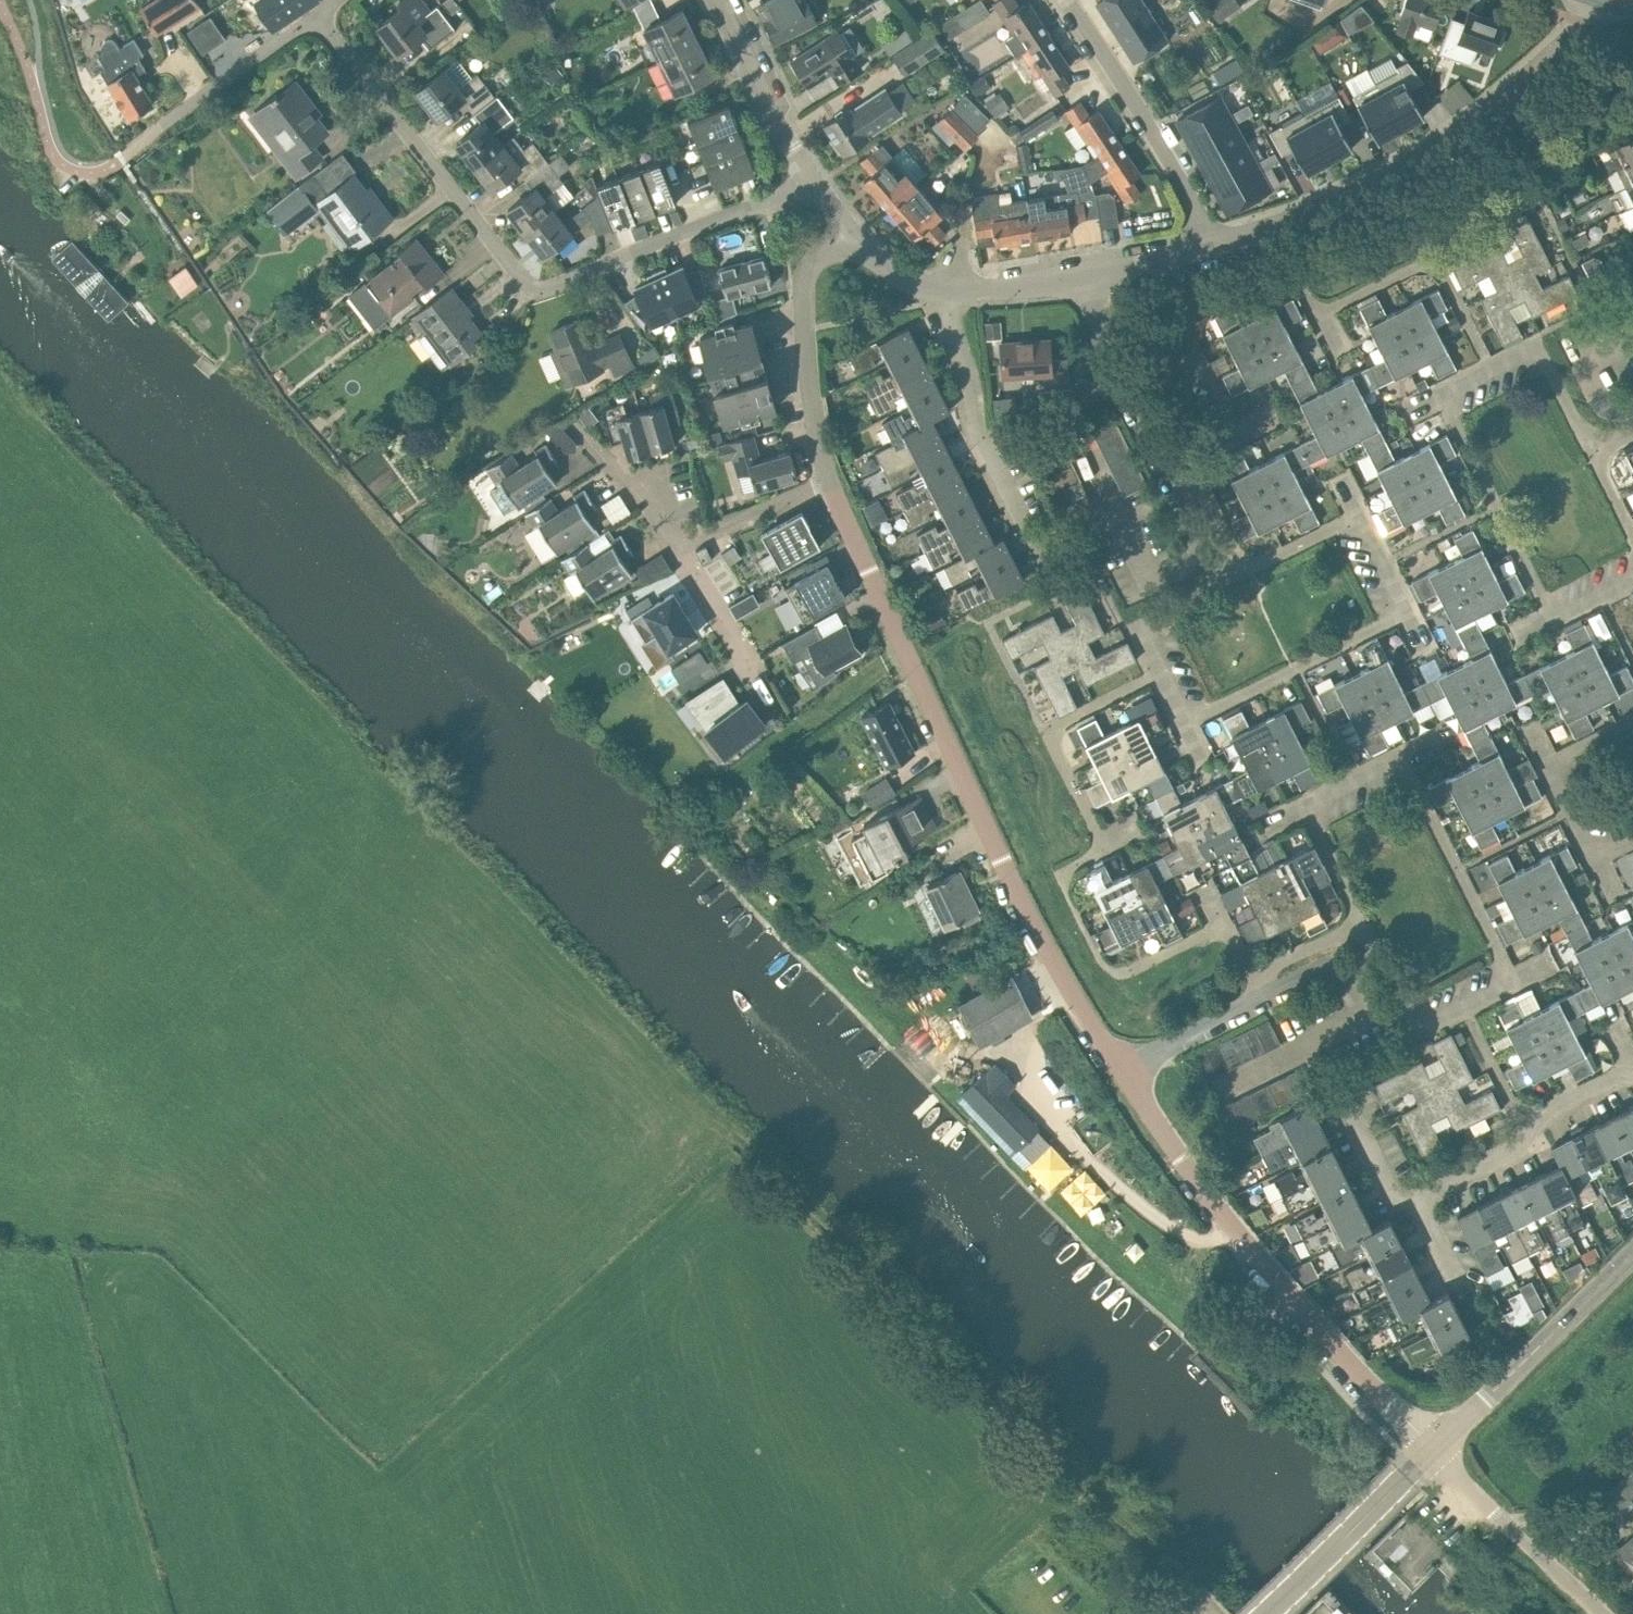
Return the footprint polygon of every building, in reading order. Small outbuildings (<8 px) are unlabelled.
[(201,6),(198,0),(153,0),(141,8),(157,34),(201,6)] [(318,0),(260,0),(256,2),(273,30),(318,0)] [(428,8),(422,0),(402,0),(398,3),(402,8),(378,26),(379,27),(383,25),(392,37),(389,40),(400,53),(421,36),(430,47),(455,27),(438,5),(430,11),(428,8)] [(456,0),(444,0),(442,2),(452,14),(461,7),(456,0)] [(763,3),(770,17),(765,19),(768,26),(767,29),(770,35),(773,36),(777,42),(818,21),(807,0),(768,0),(763,3)] [(946,41),(991,13),(983,0),(978,0),(936,26),(946,41)] [(1049,33),(1028,1),(1019,8),(1014,0),(998,0),(995,2),(1016,33),(1005,40),(1016,56),(1049,33)] [(1135,61),(1167,40),(1142,0),(1100,0),(1097,2),(1135,61)] [(1241,5),(1238,0),(1207,0),(1205,1),(1218,21),(1241,5)] [(1442,0),(1405,0),(1401,12),(1404,13),(1399,27),(1411,32),(1416,18),(1434,24),(1442,0)] [(660,61),(699,41),(683,9),(644,28),(660,61)] [(1451,17),(1439,53),(1471,65),(1478,45),(1491,50),(1494,43),(1500,45),(1506,29),(1500,27),(1502,21),(1468,10),(1464,22),(1451,17)] [(1348,32),(1356,27),(1348,13),(1341,18),(1348,32)] [(190,30),(205,52),(226,38),(212,15),(190,30)] [(1348,34),(1338,21),(1325,30),(1332,39),(1339,40),(1348,34)] [(890,54),(913,39),(906,28),(883,43),(890,54)] [(905,74),(945,48),(933,30),(893,56),(905,74)] [(839,82),(861,68),(839,32),(829,39),(828,38),(793,60),(809,86),(832,71),(839,82)] [(1056,95),(1070,86),(1061,71),(1070,65),(1049,33),(1016,56),(1031,46),(1040,60),(1035,63),(1056,95)] [(139,57),(144,54),(134,37),(119,46),(118,44),(116,42),(114,40),(113,39),(110,39),(108,39),(106,40),(103,42),(102,43),(102,45),(102,47),(103,49),(104,51),(99,54),(106,66),(101,70),(129,118),(154,103),(133,69),(137,67),(141,72),(146,69),(139,57)] [(675,92),(715,73),(699,41),(660,61),(675,92)] [(463,98),(474,112),(497,95),(497,94),(495,95),(477,73),(472,77),(458,59),(444,70),(443,69),(417,90),(438,118),(463,98)] [(1214,71),(1222,86),(1246,74),(1238,59),(1214,71)] [(1399,70),(1376,83),(1401,128),(1423,116),(1425,116),(1410,89),(1425,81),(1408,60),(1397,66),(1399,70)] [(543,73),(550,83),(563,73),(556,64),(543,73)] [(1197,66),(1188,72),(1198,87),(1207,81),(1197,66)] [(970,85),(976,96),(991,87),(984,76),(970,85)] [(259,107),(258,108),(288,147),(279,153),(297,176),(322,156),(312,142),(328,130),(312,110),(316,107),(296,82),(279,95),(277,93),(272,97),(274,99),(261,109),(259,107)] [(1376,83),(1353,95),(1378,141),(1379,140),(1401,128),(1376,83)] [(1343,87),(1337,90),(1341,98),(1347,95),(1343,87)] [(904,112),(902,109),(890,90),(888,88),(853,112),(850,107),(825,124),(835,139),(832,141),(838,152),(842,149),(844,153),(870,137),(869,135),(904,112)] [(1001,92),(986,102),(996,117),(1010,107),(1001,92)] [(951,108),(965,121),(976,132),(990,118),(966,94),(951,108)] [(482,123),(457,142),(475,165),(505,142),(504,141),(496,131),(514,116),(497,95),(474,112),(482,123)] [(1339,95),(1305,114),(1330,159),(1352,148),(1353,147),(1340,124),(1351,118),(1346,109),(1340,97),(1339,95)] [(1220,96),(1178,119),(1192,146),(1234,123),(1229,114),(1220,96)] [(1080,100),(1066,109),(1075,124),(1087,142),(1092,138),(1100,152),(1119,140),(1099,109),(1089,115),(1080,100)] [(697,141),(738,125),(729,103),(689,119),(697,141)] [(1249,103),(1239,108),(1244,118),(1254,112),(1249,103)] [(976,132),(965,121),(951,108),(938,121),(964,148),(977,135),(975,133),(976,132)] [(1239,108),(1229,114),(1234,123),(1244,118),(1239,108)] [(1026,140),(1059,118),(1053,109),(1020,131),(1013,136),(1011,137),(1015,143),(1016,144),(1025,139),(1026,140)] [(1281,125),(1270,131),(1282,154),(1293,148),(1307,173),(1308,172),(1330,159),(1305,114),(1282,126),(1281,125)] [(1013,136),(1020,131),(1014,123),(1007,128),(1013,136)] [(1234,123),(1192,146),(1203,165),(1245,143),(1234,123)] [(746,145),(738,125),(697,141),(705,161),(727,152),(746,145)] [(660,132),(651,136),(655,148),(665,144),(660,132)] [(532,141),(524,148),(513,134),(504,141),(505,142),(475,165),(493,188),(519,169),(526,178),(548,161),(532,141)] [(1632,157),(1632,134),(1607,147),(1617,165),(1632,157)] [(1101,153),(1084,163),(1091,180),(1106,171),(1127,202),(1141,193),(1132,179),(1141,173),(1119,140),(1100,152),(1101,153)] [(874,149),(861,160),(873,173),(864,180),(889,209),(918,185),(915,182),(927,172),(906,146),(894,156),(883,142),(874,149)] [(1028,143),(1018,145),(1023,172),(1033,170),(1028,143)] [(1245,143),(1203,165),(1214,185),(1256,162),(1245,143)] [(756,171),(746,145),(727,152),(738,178),(756,171)] [(672,151),(676,161),(684,157),(680,147),(672,151)] [(613,163),(621,160),(616,149),(609,152),(613,163)] [(1020,165),(1017,151),(1002,154),(1004,168),(1020,165)] [(1275,151),(1266,157),(1271,166),(1280,161),(1275,151)] [(526,230),(573,193),(564,182),(565,182),(559,174),(571,166),(561,152),(548,162),(548,161),(526,178),(534,188),(509,208),(526,230)] [(716,187),(738,178),(727,152),(705,161),(716,187)] [(1266,157),(1256,162),(1261,171),(1271,166),(1266,157)] [(1632,181),(1632,157),(1617,165),(1626,185),(1632,181)] [(661,161),(639,169),(656,211),(677,202),(661,161)] [(1256,162),(1214,185),(1228,211),(1270,188),(1261,171),(1256,162)] [(1069,191),(1027,199),(1034,237),(1071,231),(1070,220),(1086,217),(1082,197),(1096,194),(1096,193),(1090,181),(1091,180),(1084,163),(1083,164),(1069,167),(1054,168),(1058,179),(1064,178),(1072,177),(1077,190),(1069,191)] [(639,169),(619,178),(635,219),(656,211),(639,169)] [(313,176),(269,208),(292,238),(310,225),(307,222),(320,212),(325,209),(353,246),(392,215),(378,197),(375,200),(354,174),(330,192),(315,172),(312,174),(313,176)] [(556,207),(526,230),(545,255),(592,218),(598,234),(614,227),(597,186),(592,174),(592,175),(583,181),(586,185),(595,196),(566,219),(556,207)] [(619,178),(597,186),(614,227),(635,219),(619,178)] [(918,185),(889,209),(914,238),(922,231),(933,244),(946,233),(935,220),(943,214),(918,185)] [(1119,224),(1114,195),(1109,191),(1096,193),(1096,194),(1099,216),(1100,215),(1101,227),(1119,224)] [(976,196),(973,206),(975,219),(979,247),(996,244),(1034,237),(1027,199),(1010,202),(1000,204),(998,192),(976,196)] [(1518,243),(1502,251),(1516,281),(1535,272),(1551,264),(1528,218),(1510,227),(1518,243)] [(1564,218),(1558,221),(1562,230),(1569,227),(1564,218)] [(1591,242),(1586,232),(1573,239),(1578,248),(1591,242)] [(365,280),(349,294),(374,326),(377,324),(381,329),(389,323),(384,318),(390,314),(414,296),(411,292),(424,283),(426,286),(445,273),(417,237),(399,250),(402,253),(365,280)] [(130,300),(73,239),(53,258),(109,319),(130,300)] [(1499,245),(1453,268),(1463,286),(1478,279),(1486,295),(1516,281),(1502,251),(1499,245)] [(726,296),(773,284),(765,255),(719,268),(726,296)] [(200,279),(198,275),(189,261),(170,273),(182,291),(200,279)] [(700,268),(685,271),(683,265),(668,272),(665,267),(657,271),(675,312),(699,301),(697,297),(708,294),(700,268)] [(675,312),(657,271),(648,275),(650,280),(635,287),(638,293),(625,302),(641,324),(650,318),(652,323),(675,312)] [(1516,281),(1523,296),(1533,316),(1579,293),(1569,274),(1543,288),(1535,272),(1516,281)] [(1507,304),(1523,296),(1516,281),(1481,297),(1504,343),(1522,334),(1507,304)] [(465,305),(452,288),(413,315),(425,330),(418,335),(443,368),(454,360),(475,344),(471,339),(480,332),(462,308),(465,305)] [(1422,342),(1440,333),(1431,316),(1448,307),(1439,289),(1404,306),(1413,325),(1404,329),(1409,339),(1418,334),(1422,342)] [(1248,293),(1247,292),(1238,297),(1238,298),(1244,309),(1253,305),(1248,293)] [(1276,350),(1294,342),(1285,324),(1302,316),(1293,297),(1258,314),(1268,333),(1258,338),(1263,347),(1272,342),(1276,350)] [(1413,325),(1404,306),(1387,314),(1379,297),(1360,307),(1378,343),(1396,334),(1401,343),(1409,339),(1404,329),(1413,325)] [(1268,333),(1258,314),(1241,323),(1233,306),(1214,315),(1233,351),(1250,342),(1255,351),(1263,347),(1258,338),(1268,333)] [(1450,332),(1462,326),(1457,316),(1445,321),(1450,332)] [(558,348),(553,350),(567,383),(603,367),(602,365),(610,362),(615,374),(632,366),(618,334),(592,345),(581,318),(550,331),(558,348)] [(987,334),(1001,333),(1000,321),(986,322),(987,334)] [(762,356),(759,348),(752,322),(700,337),(710,370),(712,370),(717,388),(715,389),(725,422),(776,407),(767,374),(765,374),(760,356),(762,356)] [(908,326),(849,356),(858,373),(877,363),(873,356),(884,350),(890,361),(916,348),(908,333),(911,332),(908,326)] [(1405,351),(1413,368),(1429,359),(1438,376),(1457,367),(1440,333),(1422,342),(1418,334),(1409,339),(1413,347),(1405,351)] [(1413,347),(1409,339),(1401,343),(1396,334),(1378,343),(1386,358),(1376,363),(1369,366),(1378,385),(1413,368),(1405,351),(1413,347)] [(1004,376),(1030,374),(1052,372),(1049,339),(1001,343),(1004,376)] [(1267,356),(1263,347),(1255,351),(1250,342),(1233,351),(1240,366),(1223,375),(1233,394),(1267,376),(1259,360),(1267,356)] [(1292,384),(1310,375),(1294,342),(1276,350),(1272,342),(1263,347),(1267,356),(1259,360),(1267,376),(1284,368),(1292,384)] [(638,358),(645,368),(659,356),(651,347),(638,358)] [(870,397),(929,368),(927,363),(924,364),(916,349),(919,348),(919,347),(916,348),(890,361),(895,371),(884,377),(881,371),(862,381),(870,397)] [(1363,355),(1369,366),(1376,363),(1370,351),(1363,355)] [(1362,393),(1378,385),(1369,366),(1335,383),(1343,401),(1335,405),(1339,412),(1347,408),(1351,417),(1370,408),(1362,393)] [(929,368),(870,397),(879,414),(898,404),(895,398),(904,393),(905,393),(911,403),(937,390),(940,389),(939,388),(936,389),(929,374),(932,373),(929,368)] [(1310,375),(1292,384),(1309,418),(1326,409),(1330,417),(1339,412),(1335,405),(1343,401),(1335,383),(1319,391),(1313,380),(1322,376),(1320,370),(1310,375)] [(1425,378),(1416,383),(1420,390),(1429,385),(1425,378)] [(671,445),(675,444),(669,426),(680,422),(670,388),(649,395),(653,407),(640,411),(652,451),(655,450),(660,452),(669,449),(671,445)] [(1074,407),(1073,391),(1072,388),(1041,391),(1043,410),(1074,407)] [(902,412),(883,422),(891,439),(892,439),(903,433),(912,429),(930,420),(950,410),(947,404),(945,406),(937,390),(911,403),(915,413),(913,413),(905,418),(902,412)] [(652,451),(640,411),(627,415),(624,402),(603,408),(610,434),(622,431),(629,457),(633,456),(637,458),(646,456),(649,451),(652,451)] [(1369,452),(1388,443),(1370,408),(1351,417),(1347,408),(1339,412),(1344,421),(1334,425),(1345,445),(1361,436),(1369,452)] [(1344,421),(1339,412),(1330,417),(1326,409),(1309,418),(1317,435),(1301,443),(1310,462),(1345,445),(1334,425),(1344,421)] [(848,431),(841,414),(835,416),(842,433),(848,431)] [(1097,440),(1121,429),(1113,414),(1090,425),(1097,440)] [(894,444),(877,453),(884,468),(943,439),(940,434),(938,435),(930,420),(912,429),(903,433),(892,439),(891,439),(894,444)] [(548,432),(550,434),(566,430),(559,422),(548,432)] [(1104,454),(1127,442),(1121,429),(1097,440),(1104,454)] [(718,444),(724,443),(720,430),(706,434),(710,447),(718,444)] [(1041,461),(1065,449),(1057,432),(1033,444),(1041,461)] [(798,476),(790,451),(761,459),(753,434),(724,443),(718,444),(723,459),(733,456),(739,475),(751,472),(756,488),(798,476)] [(1431,487),(1448,478),(1439,461),(1457,453),(1447,434),(1413,451),(1422,470),(1413,475),(1417,484),(1427,479),(1431,487)] [(701,436),(689,439),(692,451),(704,448),(701,436)] [(943,439),(884,468),(893,486),(911,477),(908,470),(917,465),(919,464),(924,474),(953,459),(953,458),(950,460),(942,445),(945,443),(943,439)] [(1110,467),(1134,455),(1127,442),(1104,454),(1110,467)] [(511,453),(487,468),(496,483),(501,480),(503,482),(498,485),(490,491),(504,513),(517,505),(519,507),(522,505),(527,512),(549,498),(544,490),(549,487),(557,482),(548,468),(559,461),(547,443),(535,451),(538,455),(520,466),(511,453)] [(1294,470),(1310,462),(1301,443),(1267,460),(1276,479),(1267,483),(1272,493),(1281,488),(1285,496),(1303,487),(1294,470)] [(1422,470),(1413,451),(1396,460),(1388,443),(1369,452),(1387,488),(1405,479),(1410,488),(1417,484),(1413,475),(1422,470)] [(1049,475),(1072,463),(1065,449),(1041,461),(1049,475)] [(1276,479),(1267,460),(1250,468),(1242,451),(1223,461),(1241,497),(1259,488),(1264,497),(1272,493),(1267,483),(1276,479)] [(1117,480),(1140,469),(1134,455),(1110,467),(1117,480)] [(914,483),(897,493),(898,494),(905,509),(964,480),(961,475),(958,476),(951,461),(953,460),(953,459),(924,474),(913,480),(914,483)] [(1056,490),(1080,479),(1072,463),(1049,475),(1056,490)] [(1125,496),(1143,487),(1148,484),(1140,469),(1117,480),(1125,496)] [(1413,496),(1421,513),(1438,505),(1446,522),(1465,512),(1448,478),(1431,487),(1427,479),(1417,484),(1421,492),(1413,496)] [(1063,505),(1087,493),(1080,479),(1056,490),(1063,505)] [(1421,492),(1417,484),(1410,488),(1405,479),(1387,488),(1394,503),(1377,512),(1387,530),(1421,513),(1413,496),(1421,492)] [(964,480),(905,509),(913,525),(931,516),(928,511),(938,506),(940,505),(945,515),(974,500),(971,501),(963,486),(966,485),(964,480)] [(1268,505),(1276,522),(1293,514),(1301,530),(1320,521),(1303,487),(1285,496),(1281,488),(1272,493),(1276,501),(1268,505)] [(527,512),(526,513),(536,527),(540,525),(557,551),(557,552),(567,546),(570,552),(586,541),(583,536),(596,527),(587,513),(597,506),(586,488),(575,495),(578,499),(560,511),(551,497),(549,498),(527,512)] [(1276,501),(1272,493),(1264,497),(1259,488),(1241,497),(1249,512),(1232,520),(1241,539),(1276,522),(1268,505),(1276,501)] [(620,492),(602,503),(614,523),(632,511),(620,492)] [(1072,522),(1095,510),(1087,493),(1063,505),(1072,522)] [(936,525),(918,535),(925,550),(984,520),(982,516),(979,517),(971,502),(974,501),(974,500),(945,515),(950,525),(949,525),(939,531),(936,525)] [(768,529),(764,531),(782,565),(780,566),(781,567),(787,563),(821,545),(814,531),(810,525),(811,524),(802,510),(783,520),(768,529)] [(1440,519),(1429,525),(1433,532),(1444,526),(1440,519)] [(984,520),(925,550),(934,567),(953,558),(950,552),(959,548),(961,547),(966,555),(992,542),(984,527),(987,526),(984,520)] [(1472,572),(1491,563),(1485,551),(1486,550),(1485,548),(1484,548),(1473,528),(1455,538),(1463,555),(1447,563),(1456,581),(1464,577),(1468,586),(1477,582),(1472,572)] [(594,597),(632,572),(623,558),(634,552),(622,533),(611,540),(605,530),(562,558),(572,573),(577,570),(594,597)] [(966,555),(944,566),(952,582),(953,584),(972,574),(969,569),(980,563),(985,572),(1014,558),(1013,557),(1011,558),(1003,543),(1006,542),(1003,536),(992,542),(966,555)] [(717,555),(712,557),(706,544),(696,549),(702,562),(717,555)] [(734,545),(722,552),(729,564),(741,556),(734,545)] [(976,582),(957,591),(966,609),(967,608),(1024,579),(1022,573),(1019,575),(1011,560),(1014,558),(985,572),(990,582),(987,583),(978,588),(976,582)] [(810,573),(785,587),(803,620),(846,596),(832,570),(828,563),(810,573)] [(1460,590),(1468,586),(1464,577),(1456,581),(1447,563),(1412,580),(1413,582),(1409,584),(1417,601),(1437,591),(1446,607),(1464,598),(1460,590)] [(1480,590),(1490,608),(1525,590),(1516,571),(1499,580),(1491,563),(1472,572),(1477,582),(1468,586),(1472,594),(1480,590)] [(643,581),(640,577),(633,581),(636,586),(644,582),(643,581)] [(1086,590),(1095,586),(1090,577),(1081,581),(1086,590)] [(1070,649),(1088,640),(1105,632),(1089,601),(1093,599),(1093,598),(1089,600),(1080,582),(1061,591),(1077,623),(1061,631),(1070,649)] [(1474,615),(1490,608),(1480,590),(1472,594),(1468,586),(1460,590),(1464,598),(1446,607),(1463,641),(1482,631),(1474,615)] [(659,633),(669,649),(698,631),(674,592),(632,618),(646,641),(659,633)] [(626,608),(632,617),(653,603),(648,595),(626,608)] [(729,606),(736,617),(744,612),(738,601),(729,606)] [(939,610),(925,617),(932,629),(945,622),(939,610)] [(1070,649),(1061,631),(1053,614),(1022,629),(1020,625),(1019,626),(1021,629),(1003,639),(1012,657),(1046,640),(1054,656),(1070,649)] [(1584,666),(1602,657),(1585,622),(1566,632),(1574,649),(1558,657),(1567,675),(1576,671),(1580,680),(1588,676),(1584,666)] [(804,656),(819,683),(812,688),(813,690),(838,671),(838,670),(836,671),(835,668),(862,653),(846,623),(822,636),(816,624),(782,642),(793,661),(804,656)] [(1482,675),(1499,666),(1482,631),(1463,641),(1472,657),(1456,665),(1466,683),(1474,679),(1478,688),(1487,684),(1482,675)] [(1137,659),(1127,641),(1096,656),(1088,640),(1070,649),(1078,667),(1087,684),(1117,669),(1119,673),(1120,672),(1118,668),(1137,659)] [(1378,684),(1397,674),(1379,640),(1369,645),(1368,644),(1366,645),(1367,646),(1360,649),(1369,666),(1353,674),(1362,692),(1370,688),(1374,697),(1383,693),(1378,684)] [(1062,675),(1078,667),(1070,649),(1054,656),(1034,666),(1050,696),(1046,698),(1046,699),(1050,697),(1059,716),(1078,706),(1062,675)] [(699,650),(690,656),(699,670),(708,664),(699,650)] [(1571,684),(1580,680),(1576,671),(1567,675),(1558,657),(1523,674),(1533,693),(1550,685),(1558,701),(1576,692),(1571,684)] [(1601,702),(1632,686),(1632,677),(1627,665),(1610,674),(1602,657),(1584,666),(1588,676),(1580,680),(1584,689),(1592,684),(1601,702)] [(1470,692),(1478,688),(1474,679),(1466,683),(1456,665),(1421,683),(1431,701),(1447,693),(1455,710),(1474,701),(1470,692)] [(1533,693),(1523,674),(1507,682),(1499,666),(1482,675),(1487,684),(1478,688),(1482,697),(1490,692),(1499,710),(1533,693)] [(1353,674),(1318,692),(1327,711),(1344,702),(1350,713),(1342,717),(1345,722),(1353,718),(1370,710),(1366,701),(1374,697),(1370,688),(1362,692),(1353,674)] [(1431,701),(1421,683),(1405,691),(1397,674),(1378,684),(1383,693),(1374,697),(1378,706),(1386,701),(1396,719),(1431,701)] [(1585,709),(1601,702),(1592,684),(1584,689),(1580,680),(1571,684),(1576,692),(1558,701),(1575,736),(1594,726),(1585,709)] [(1483,718),(1499,710),(1490,692),(1482,697),(1478,688),(1470,692),(1474,701),(1455,710),(1472,744),(1492,733),(1491,730),(1489,732),(1483,718)] [(742,704),(732,690),(701,710),(713,729),(709,732),(723,750),(737,740),(740,745),(759,732),(757,729),(765,724),(749,699),(742,704)] [(1345,722),(1338,726),(1348,746),(1363,739),(1370,753),(1389,744),(1380,727),(1396,719),(1386,701),(1378,706),(1374,697),(1366,701),(1370,710),(1353,718),(1345,722)] [(1284,753),(1302,744),(1294,727),(1311,718),(1302,700),(1267,718),(1276,736),(1267,740),(1272,749),(1280,744),(1284,753)] [(889,765),(915,751),(889,701),(863,715),(889,765)] [(1140,762),(1157,753),(1148,735),(1165,727),(1156,709),(1122,726),(1131,744),(1121,749),(1126,759),(1135,754),(1140,762)] [(1276,736),(1267,718),(1250,726),(1242,709),(1223,718),(1241,752),(1259,743),(1264,753),(1272,749),(1267,740),(1276,736)] [(1131,744),(1122,726),(1105,734),(1096,717),(1078,726),(1096,762),(1114,754),(1118,763),(1126,759),(1121,749),(1131,744)] [(1489,778),(1508,768),(1491,735),(1493,734),(1492,733),(1472,744),(1480,760),(1464,768),(1473,786),(1481,782),(1486,791),(1494,787),(1489,778)] [(1277,757),(1272,749),(1264,753),(1259,743),(1241,752),(1249,769),(1232,778),(1242,796),(1277,778),(1268,761),(1277,757)] [(1268,761),(1277,778),(1293,770),(1301,787),(1319,778),(1302,744),(1284,753),(1280,744),(1272,749),(1277,757),(1268,761)] [(1155,795),(1173,786),(1157,753),(1140,762),(1135,754),(1126,759),(1130,767),(1122,771),(1130,787),(1147,779),(1155,795)] [(1130,767),(1126,759),(1118,763),(1114,754),(1096,762),(1103,778),(1086,786),(1096,805),(1130,787),(1122,771),(1130,767)] [(1477,795),(1486,791),(1481,782),(1473,786),(1464,768),(1429,786),(1438,804),(1455,796),(1464,812),(1481,804),(1477,795)] [(1498,795),(1507,813),(1542,795),(1533,776),(1516,785),(1508,768),(1489,778),(1494,787),(1486,791),(1490,800),(1498,795)] [(865,792),(872,803),(873,806),(897,792),(888,777),(865,792)] [(1225,804),(1242,796),(1232,778),(1198,795),(1206,812),(1199,816),(1203,824),(1211,820),(1215,828),(1233,819),(1225,804)] [(1206,812),(1198,795),(1182,803),(1173,786),(1155,795),(1172,829),(1189,820),(1193,828),(1203,824),(1199,816),(1206,812)] [(1491,821),(1507,813),(1498,795),(1490,800),(1486,791),(1477,795),(1481,804),(1464,812),(1481,847),(1500,838),(1491,821)] [(920,795),(838,838),(861,883),(887,870),(884,863),(917,846),(913,839),(936,827),(920,795)] [(1265,800),(1249,808),(1253,817),(1269,809),(1269,808),(1265,800)] [(831,825),(835,833),(848,826),(843,818),(831,825)] [(1232,864),(1251,855),(1233,819),(1215,828),(1211,820),(1203,824),(1207,833),(1198,837),(1208,856),(1224,847),(1232,864)] [(1207,833),(1203,824),(1193,828),(1189,820),(1172,829),(1181,846),(1173,850),(1165,854),(1174,873),(1208,856),(1198,837),(1207,833)] [(1518,834),(1514,827),(1510,829),(1514,837),(1518,834)] [(1283,857),(1273,838),(1269,840),(1271,845),(1267,847),(1274,861),(1275,861),(1283,857)] [(1165,854),(1173,850),(1167,839),(1159,843),(1165,854)] [(1276,863),(1275,863),(1285,881),(1276,886),(1279,893),(1288,889),(1292,897),(1311,888),(1327,880),(1319,864),(1324,862),(1315,843),(1310,846),(1276,863)] [(1550,896),(1568,887),(1561,872),(1577,864),(1568,845),(1533,863),(1542,881),(1533,885),(1536,892),(1545,888),(1550,896)] [(1251,855),(1232,864),(1241,882),(1250,899),(1268,889),(1271,897),(1279,893),(1276,886),(1285,881),(1275,863),(1276,863),(1275,861),(1274,861),(1267,847),(1251,855)] [(1157,881),(1174,873),(1165,854),(1130,871),(1139,888),(1130,893),(1134,901),(1142,897),(1146,905),(1165,897),(1157,881)] [(1542,881),(1533,863),(1516,871),(1508,854),(1489,863),(1507,898),(1525,889),(1528,896),(1536,892),(1533,885),(1542,881)] [(1139,888),(1130,871),(1113,880),(1105,863),(1087,872),(1104,906),(1120,897),(1125,906),(1134,901),(1130,893),(1139,888)] [(947,925),(978,910),(958,870),(927,884),(947,925)] [(1590,879),(1585,871),(1576,875),(1580,884),(1590,879)] [(1567,932),(1585,923),(1568,887),(1550,896),(1545,888),(1536,892),(1541,901),(1533,905),(1543,924),(1558,916),(1567,932)] [(1276,905),(1285,924),(1301,916),(1310,933),(1328,924),(1311,888),(1292,897),(1288,889),(1279,893),(1284,902),(1276,905)] [(1284,902),(1279,893),(1271,897),(1268,889),(1250,899),(1258,915),(1241,923),(1250,942),(1285,924),(1276,905),(1284,902)] [(1541,901),(1536,892),(1528,896),(1525,889),(1507,898),(1515,914),(1498,923),(1507,942),(1543,924),(1533,905),(1541,901)] [(1138,910),(1134,901),(1125,906),(1120,897),(1104,906),(1112,923),(1095,932),(1104,950),(1138,933),(1129,914),(1138,910)] [(1129,914),(1138,933),(1154,925),(1163,942),(1182,932),(1165,897),(1146,905),(1142,897),(1134,901),(1138,910),(1129,914)] [(1190,897),(1174,906),(1180,916),(1195,908),(1190,897)] [(1499,901),(1485,908),(1490,917),(1503,911),(1499,901)] [(1339,902),(1331,902),(1331,915),(1339,915),(1339,902)] [(1610,931),(1619,949),(1610,954),(1613,961),(1622,956),(1626,965),(1632,961),(1632,919),(1610,931)] [(1619,949),(1610,931),(1593,939),(1585,923),(1567,932),(1584,966),(1602,957),(1605,964),(1613,961),(1610,954),(1619,949)] [(1540,940),(1532,944),(1537,953),(1544,950),(1544,949),(1540,940)] [(946,966),(939,952),(930,957),(937,971),(946,966)] [(1626,965),(1622,956),(1613,961),(1618,970),(1610,973),(1620,992),(1632,986),(1632,961),(1626,965)] [(1618,970),(1613,961),(1605,964),(1602,957),(1584,966),(1592,983),(1576,991),(1585,1010),(1620,992),(1610,973),(1618,970)] [(971,986),(989,977),(982,964),(965,973),(971,986)] [(981,1038),(1032,1013),(1011,974),(962,1001),(981,1038)] [(1569,1018),(1585,1010),(1576,991),(1541,1008),(1551,1026),(1542,1031),(1545,1038),(1554,1034),(1558,1042),(1576,1033),(1569,1018)] [(1551,1026),(1541,1008),(1525,1016),(1517,999),(1498,1009),(1515,1044),(1534,1034),(1537,1041),(1545,1038),(1542,1031),(1551,1026)] [(1267,1050),(1281,1043),(1269,1019),(1256,1026),(1267,1050)] [(1255,1056),(1267,1050),(1256,1026),(1243,1032),(1255,1056)] [(1446,1068),(1430,1076),(1438,1095),(1457,1086),(1474,1078),(1457,1046),(1467,1041),(1461,1030),(1452,1035),(1451,1032),(1432,1042),(1440,1057),(1446,1068)] [(1244,1061),(1255,1056),(1243,1032),(1232,1038),(1244,1061)] [(1542,1050),(1551,1069),(1567,1061),(1576,1078),(1594,1069),(1576,1033),(1558,1042),(1554,1034),(1545,1038),(1549,1047),(1542,1050)] [(1549,1047),(1545,1038),(1537,1041),(1534,1034),(1515,1044),(1524,1060),(1506,1068),(1516,1087),(1551,1069),(1542,1050),(1549,1047)] [(1231,1067),(1244,1061),(1232,1038),(1220,1044),(1231,1067)] [(1220,1073),(1231,1067),(1220,1044),(1208,1050),(1220,1073)] [(1207,1080),(1220,1073),(1208,1050),(1195,1056),(1207,1080)] [(1438,1095),(1430,1076),(1421,1060),(1376,1083),(1385,1101),(1412,1087),(1420,1103),(1438,1095)] [(1017,1085),(996,1062),(986,1072),(984,1070),(960,1094),(1016,1152),(1041,1128),(1008,1094),(1017,1085)] [(1311,1092),(1304,1077),(1299,1068),(1267,1084),(1279,1108),(1311,1092)] [(1264,1115),(1279,1108),(1267,1084),(1252,1092),(1264,1115)] [(1438,1095),(1447,1113),(1455,1130),(1501,1107),(1492,1089),(1465,1102),(1457,1086),(1438,1095)] [(1248,1123),(1264,1115),(1252,1092),(1237,1099),(1248,1123)] [(1431,1122),(1447,1113),(1438,1095),(1420,1103),(1403,1112),(1426,1157),(1444,1148),(1431,1122)] [(1233,1130),(1248,1123),(1237,1099),(1221,1107),(1233,1130)] [(1261,1152),(1321,1124),(1318,1119),(1315,1120),(1308,1105),(1311,1104),(1310,1103),(1269,1123),(1271,1128),(1254,1137),(1261,1152)] [(1630,1107),(1631,1109),(1616,1117),(1615,1114),(1614,1114),(1630,1146),(1632,1144),(1632,1105),(1630,1107)] [(1630,1146),(1614,1114),(1613,1115),(1615,1118),(1600,1125),(1598,1122),(1593,1125),(1623,1184),(1632,1179),(1632,1162),(1630,1157),(1623,1161),(1618,1152),(1630,1146)] [(1300,1159),(1331,1144),(1328,1145),(1325,1140),(1320,1130),(1323,1129),(1321,1124),(1261,1152),(1270,1169),(1288,1160),(1290,1164),(1300,1159)] [(1574,1135),(1572,1135),(1574,1138),(1573,1138),(1592,1176),(1597,1173),(1611,1202),(1627,1193),(1623,1184),(1593,1125),(1589,1127),(1590,1130),(1575,1138),(1574,1135)] [(1331,1144),(1337,1141),(1334,1135),(1325,1140),(1328,1145),(1331,1144)] [(1557,1143),(1552,1146),(1561,1164),(1562,1164),(1578,1194),(1577,1195),(1582,1204),(1597,1197),(1588,1178),(1592,1176),(1573,1138),(1559,1146),(1557,1143)] [(1282,1194),(1342,1166),(1339,1160),(1336,1162),(1329,1147),(1331,1145),(1331,1144),(1300,1159),(1306,1169),(1295,1175),(1292,1169),(1274,1178),(1282,1194)] [(1578,1206),(1582,1204),(1577,1195),(1578,1194),(1562,1164),(1561,1164),(1552,1146),(1557,1157),(1552,1160),(1556,1169),(1547,1174),(1545,1171),(1540,1173),(1570,1232),(1587,1224),(1578,1206)] [(1082,1214),(1107,1191),(1084,1166),(1059,1190),(1082,1214)] [(1317,1191),(1321,1201),(1352,1186),(1357,1183),(1354,1177),(1346,1181),(1341,1171),(1344,1170),(1342,1166),(1282,1194),(1290,1210),(1309,1202),(1306,1196),(1317,1191)] [(1519,1184),(1521,1187),(1540,1225),(1544,1223),(1553,1241),(1570,1232),(1540,1173),(1536,1176),(1537,1179),(1522,1186),(1520,1183),(1519,1184)] [(1303,1235),(1362,1207),(1360,1201),(1357,1203),(1349,1188),(1352,1186),(1321,1201),(1327,1212),(1316,1217),(1313,1211),(1296,1221),(1303,1235)] [(1504,1192),(1498,1194),(1528,1253),(1546,1244),(1537,1227),(1540,1225),(1521,1187),(1506,1194),(1504,1192)] [(1479,1204),(1478,1205),(1494,1236),(1495,1237),(1499,1245),(1499,1246),(1504,1244),(1512,1261),(1528,1253),(1498,1194),(1494,1197),(1496,1199),(1481,1207),(1479,1204)] [(1463,1212),(1457,1215),(1487,1274),(1504,1266),(1495,1248),(1499,1246),(1499,1245),(1495,1237),(1494,1236),(1478,1205),(1480,1208),(1464,1215),(1463,1212)] [(1362,1207),(1303,1235),(1311,1252),(1329,1243),(1331,1248),(1342,1242),(1342,1243),(1372,1228),(1372,1227),(1390,1218),(1379,1223),(1376,1218),(1367,1222),(1362,1213),(1365,1211),(1362,1207)] [(1369,1254),(1400,1239),(1400,1238),(1397,1240),(1392,1230),(1390,1225),(1392,1223),(1390,1218),(1372,1227),(1372,1228),(1342,1243),(1342,1242),(1331,1248),(1339,1264),(1358,1255),(1355,1249),(1364,1244),(1369,1254)] [(1400,1238),(1400,1239),(1406,1236),(1401,1228),(1395,1229),(1392,1230),(1397,1240),(1400,1238)] [(1351,1288),(1410,1259),(1408,1255),(1405,1256),(1398,1241),(1401,1240),(1400,1239),(1369,1254),(1374,1264),(1365,1269),(1362,1263),(1343,1272),(1351,1288)] [(1587,1265),(1601,1257),(1598,1250),(1583,1258),(1587,1265)] [(1390,1295),(1421,1280),(1421,1279),(1418,1281),(1410,1266),(1413,1264),(1410,1259),(1351,1288),(1360,1306),(1378,1296),(1375,1289),(1385,1284),(1390,1295)] [(1390,1322),(1431,1299),(1429,1296),(1426,1297),(1419,1282),(1421,1281),(1421,1280),(1390,1295),(1395,1306),(1385,1311),(1383,1305),(1364,1313),(1373,1331),(1386,1324),(1390,1322)] [(1390,1322),(1386,1324),(1394,1339),(1398,1337),(1398,1338),(1418,1328),(1415,1321),(1424,1317),(1429,1327),(1456,1313),(1449,1298),(1451,1297),(1449,1291),(1431,1300),(1431,1299),(1390,1322)] [(1505,1314),(1512,1329),(1535,1317),(1528,1303),(1515,1309),(1505,1314)] [(1422,1336),(1402,1346),(1411,1363),(1470,1334),(1467,1328),(1465,1329),(1457,1314),(1460,1313),(1459,1312),(1456,1313),(1429,1327),(1431,1332),(1422,1336)] [(1462,1348),(1465,1363),(1478,1360),(1474,1345),(1462,1348)] [(1619,1500),(1630,1514),(1632,1512),(1632,1488),(1619,1500)] [(1335,1512),(1367,1545),(1371,1542),(1338,1509),(1335,1512)] [(1619,1547),(1632,1564),(1632,1535),(1619,1547)] [(1282,1563),(1315,1597),(1318,1593),(1286,1560),(1282,1563)]
